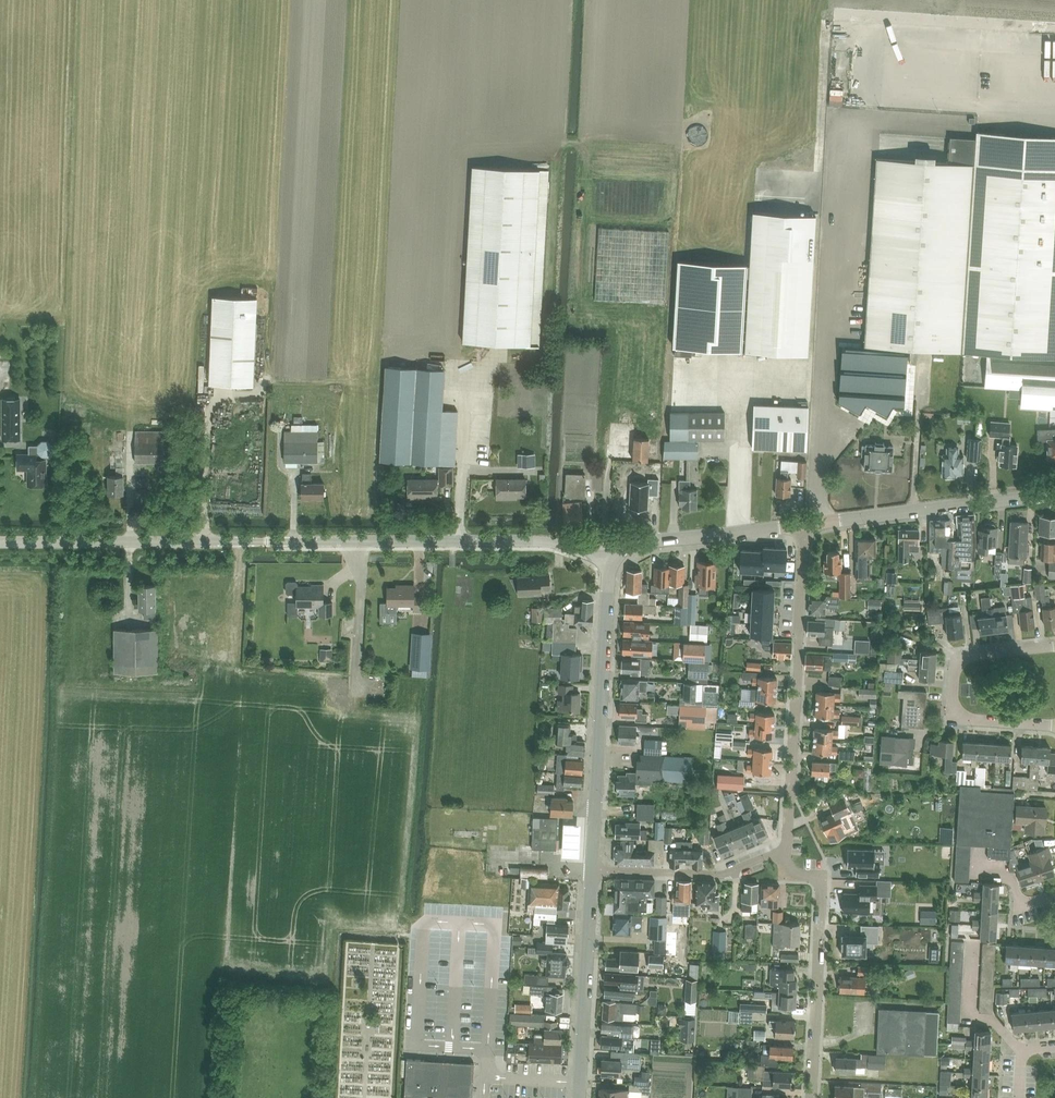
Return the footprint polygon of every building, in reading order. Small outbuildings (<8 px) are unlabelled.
[(878,45),(878,25),(864,25),(864,31),(859,31),(858,79),(878,80),(878,52),(874,52),(874,45),(878,45)] [(913,92),(914,78),(899,78),(898,91),(913,92)] [(955,108),(956,104),(942,103),(941,113),(974,115),(974,109),(955,108)] [(709,135),(709,132),(708,129),(707,127),(706,125),(703,122),(699,121),(697,121),(694,122),(691,124),(689,125),(688,128),(687,129),(687,132),(687,136),(690,139),(691,141),(694,142),(697,143),(699,143),(701,143),(705,141),(707,139),(708,137),(709,135)] [(838,401),(860,414),(866,404),(887,416),(893,405),(904,406),(908,348),(987,354),(987,353),(1054,358),(1054,170),(975,164),(973,164),(975,138),(950,137),(948,163),(877,158),(866,320),(864,348),(842,347),(838,401)] [(473,166),(463,342),(539,346),(548,170),(473,166)] [(745,351),(808,355),(809,335),(815,227),(752,223),(750,265),(750,267),(749,276),(745,351)] [(599,227),(595,300),(623,301),(665,303),(669,231),(599,227)] [(675,347),(674,355),(692,356),(692,348),(703,348),(721,349),(745,351),(749,276),(750,267),(750,265),(680,261),(675,347)] [(254,387),(258,299),(214,298),(210,385),(254,387)] [(985,386),(1022,389),(1021,407),(1050,409),(1054,409),(1054,358),(987,353),(987,354),(985,386)] [(4,438),(21,438),(21,398),(18,398),(17,396),(9,396),(7,398),(4,398),(4,438)] [(752,448),(806,450),(808,407),(807,407),(808,402),(798,402),(797,406),(754,405),(752,448)] [(457,411),(383,407),(380,461),(454,465),(457,411)] [(673,413),(669,413),(669,439),(686,439),(698,439),(724,439),(725,413),(716,413),(673,413)] [(954,414),(954,423),(963,423),(963,414),(954,414)] [(980,435),(982,422),(975,421),(973,435),(980,435)] [(990,434),(1002,435),(1001,450),(1000,449),(999,459),(1000,459),(1000,464),(1015,465),(1017,445),(1009,445),(1010,436),(1009,436),(1010,424),(991,422),(990,434)] [(1037,429),(1038,440),(1047,440),(1047,458),(1054,458),(1054,429),(1049,429),(1037,429)] [(134,430),(134,442),(134,463),(162,464),(163,431),(134,430)] [(607,445),(606,457),(633,458),(633,460),(647,461),(649,439),(633,438),(633,446),(607,445)] [(686,442),(663,441),(663,459),(687,459),(697,459),(698,439),(686,439),(686,442)] [(980,440),(969,439),(967,458),(979,460),(980,440)] [(53,451),(53,445),(49,440),(43,440),(38,445),(29,444),(29,453),(19,453),(19,468),(29,468),(29,484),(46,484),(46,459),(45,459),(45,455),(49,455),(53,451)] [(284,462),(317,462),(317,442),(284,442),(284,462)] [(881,470),(892,470),(893,446),(866,445),(864,469),(875,469),(875,470),(881,470)] [(471,448),(472,464),(481,463),(480,447),(471,448)] [(948,455),(942,455),(942,477),(944,477),(946,478),(949,478),(951,477),(956,476),(956,474),(963,474),(963,454),(956,454),(956,447),(948,447),(948,455)] [(534,454),(522,454),(522,467),(534,467),(534,454)] [(697,459),(687,459),(686,481),(687,481),(697,481),(697,459)] [(797,472),(797,477),(805,477),(807,463),(781,461),(780,478),(777,478),(776,495),(790,496),(791,479),(787,478),(788,471),(797,472)] [(109,476),(109,493),(123,493),(123,476),(122,467),(116,467),(116,476),(109,476)] [(437,496),(437,484),(440,484),(440,485),(453,485),(452,468),(439,468),(440,480),(408,480),(408,499),(423,498),(423,496),(437,496)] [(303,474),(303,483),(301,483),(301,498),(324,498),(324,483),(311,483),(311,474),(303,474)] [(565,496),(584,497),(585,475),(566,474),(565,496)] [(496,479),(496,497),(511,497),(511,495),(526,495),(525,478),(496,479)] [(648,495),(658,495),(659,479),(648,478),(648,483),(631,482),(630,508),(647,509),(648,495)] [(679,506),(678,506),(682,506),(682,509),(696,509),(697,490),(690,490),(690,481),(687,481),(686,481),(679,480),(679,506)] [(581,502),(563,504),(565,525),(582,524),(583,524),(588,523),(587,514),(582,515),(581,502)] [(953,568),(955,568),(954,579),(973,580),(974,569),(976,541),(974,514),(957,516),(957,525),(958,540),(955,540),(953,568)] [(1054,535),(1054,518),(1039,517),(1038,534),(1054,535)] [(930,520),(929,552),(941,552),(941,555),(942,555),(942,567),(953,568),(955,540),(950,540),(950,519),(940,519),(940,521),(930,520)] [(1011,522),(1008,557),(1026,558),(1028,523),(1011,522)] [(982,531),(979,530),(977,552),(987,552),(988,546),(996,546),(997,528),(995,528),(995,526),(994,524),(986,524),(985,525),(985,527),(982,527),(982,531)] [(899,529),(898,561),(908,561),(908,550),(918,551),(918,530),(899,529)] [(875,539),(856,539),(856,578),(857,578),(869,578),(869,557),(875,557),(875,539)] [(1049,578),(1054,578),(1054,544),(1041,543),(1040,559),(1049,560),(1049,578)] [(774,569),(775,547),(763,547),(763,551),(764,551),(763,568),(774,569)] [(786,548),(775,547),(774,569),(785,570),(786,548)] [(751,572),(753,550),(741,549),(740,571),(751,572)] [(764,551),(763,551),(753,550),(751,572),(763,572),(763,568),(764,551)] [(827,557),(824,557),(824,573),(838,573),(838,579),(840,579),(840,597),(850,597),(850,587),(849,572),(841,572),(841,557),(838,557),(838,552),(827,552),(827,557)] [(715,563),(713,563),(713,561),(707,561),(707,562),(698,562),(698,575),(696,575),(695,585),(700,586),(700,594),(707,595),(707,586),(714,586),(715,563)] [(684,584),(684,566),(669,566),(669,567),(668,584),(679,584),(679,591),(678,605),(678,606),(687,606),(688,593),(688,584),(684,584)] [(655,567),(654,585),(652,584),(651,592),(668,593),(668,584),(669,567),(655,567)] [(1031,583),(1032,569),(1024,569),(1023,582),(1031,583)] [(625,591),(639,592),(638,604),(649,604),(649,592),(646,592),(647,584),(641,584),(642,571),(626,570),(625,591)] [(519,594),(539,593),(542,592),(542,588),(551,588),(550,573),(537,574),(537,575),(518,576),(518,578),(512,578),(517,590),(519,590),(519,594)] [(287,583),(287,592),(289,594),(298,594),(298,602),(288,602),(288,615),(298,615),(298,607),(319,607),(319,615),(332,616),(332,602),(323,602),(323,595),(323,585),(312,585),(312,587),(298,587),(298,583),(296,581),(289,581),(287,583)] [(951,594),(952,582),(944,581),(943,594),(951,594)] [(1034,583),(1036,599),(1041,598),(1042,604),(1044,626),(1054,625),(1054,607),(1050,607),(1048,594),(1044,595),(1043,582),(1034,583)] [(1020,584),(1010,585),(1013,612),(1019,612),(1021,628),(1035,627),(1033,609),(1032,596),(1021,597),(1020,584)] [(144,609),(144,618),(156,618),(156,585),(139,585),(139,609),(144,609)] [(380,613),(397,613),(397,605),(413,605),(413,612),(421,612),(422,598),(414,598),(414,586),(400,586),(400,589),(387,588),(387,602),(380,602),(380,613)] [(753,589),(752,601),(774,602),(774,591),(771,590),(753,589)] [(688,593),(687,606),(687,611),(696,612),(697,594),(688,593)] [(830,597),(809,596),(808,614),(825,615),(825,607),(838,608),(838,597),(830,597)] [(987,616),(977,617),(978,622),(979,633),(994,632),(991,608),(990,596),(981,597),(982,609),(986,609),(987,616)] [(565,618),(565,623),(569,623),(593,625),(594,601),(583,600),(583,606),(575,606),(575,614),(565,613),(565,618)] [(904,600),(904,609),(919,610),(920,600),(904,600)] [(773,613),(774,602),(752,601),(751,612),(773,613)] [(623,606),(623,609),(624,610),(624,618),(642,619),(642,612),(655,612),(655,604),(649,604),(638,604),(625,603),(625,604),(623,606)] [(674,623),(687,624),(687,611),(687,606),(678,606),(678,605),(675,605),(674,623)] [(991,608),(994,632),(1008,630),(1005,606),(994,607),(991,608)] [(562,607),(545,608),(545,623),(554,622),(553,640),(576,640),(577,628),(569,627),(569,623),(565,623),(565,618),(562,618),(562,607)] [(955,607),(927,610),(928,624),(946,622),(947,637),(963,635),(960,614),(959,611),(956,611),(955,607)] [(773,624),(773,613),(751,612),(751,623),(773,624)] [(834,619),(833,627),(845,628),(846,620),(834,619)] [(624,629),(623,635),(632,636),(632,637),(641,638),(641,636),(648,636),(649,623),(624,621),(624,623),(623,623),(622,629),(624,629)] [(808,621),(807,635),(819,636),(819,644),(832,645),(833,627),(824,626),(824,622),(808,621)] [(772,636),(773,624),(751,623),(750,635),(772,636)] [(707,625),(690,625),(689,643),(707,643),(707,625)] [(114,629),(114,672),(158,672),(158,628),(114,629)] [(414,633),(412,668),(428,669),(429,649),(430,634),(414,633)] [(762,638),(762,645),(766,650),(770,650),(772,650),(772,657),(791,658),(792,643),(775,642),(775,638),(771,638),(762,638)] [(543,639),(543,650),(553,651),(553,640),(546,640),(543,639)] [(553,651),(552,653),(563,654),(561,677),(578,678),(579,670),(581,670),(582,655),(579,655),(579,654),(575,654),(576,640),(553,640),(553,651)] [(622,653),(631,654),(631,655),(646,656),(646,655),(651,655),(652,640),(647,640),(647,641),(623,640),(623,641),(622,641),(622,647),(623,647),(622,653)] [(684,643),(683,659),(704,661),(705,644),(684,643)] [(888,661),(901,662),(901,658),(902,647),(889,646),(888,661)] [(901,658),(901,664),(908,664),(935,666),(936,652),(920,651),(920,659),(901,658)] [(831,656),(806,654),(805,668),(807,668),(807,671),(808,673),(820,673),(822,672),(822,670),(830,670),(831,656)] [(631,673),(631,674),(639,675),(639,674),(645,674),(649,674),(650,659),(646,658),(646,659),(632,658),(631,660),(622,659),(621,672),(631,673)] [(689,677),(708,678),(709,662),(690,661),(689,677)] [(747,669),(760,670),(761,663),(747,662),(747,669)] [(879,663),(878,680),(902,682),(903,672),(895,671),(896,664),(879,663)] [(935,666),(908,664),(907,670),(916,671),(916,668),(919,668),(918,679),(934,680),(935,666)] [(742,678),(752,679),(752,684),(758,685),(758,689),(775,690),(776,678),(759,677),(759,678),(756,678),(757,673),(743,671),(742,678)] [(620,683),(620,688),(621,689),(621,698),(639,699),(639,691),(647,691),(648,680),(622,679),(622,682),(620,683)] [(684,700),(695,700),(696,683),(685,683),(684,700)] [(559,693),(564,693),(564,700),(558,700),(558,710),(579,711),(580,694),(572,693),(572,685),(559,685),(559,693)] [(859,688),(858,696),(875,697),(876,689),(859,688)] [(739,700),(739,706),(754,707),(754,701),(757,701),(775,702),(775,690),(758,689),(751,689),(750,701),(739,700)] [(904,690),(901,726),(924,728),(925,709),(927,709),(928,700),(926,700),(926,692),(904,690)] [(834,693),(816,692),(815,704),(833,705),(834,700),(840,701),(840,694),(834,694),(834,693)] [(618,710),(620,710),(619,716),(636,717),(636,720),(646,721),(647,713),(642,713),(642,708),(637,708),(638,703),(620,702),(620,704),(618,704),(618,710)] [(812,709),(811,713),(813,715),(815,715),(815,716),(832,717),(839,717),(839,710),(833,709),(833,705),(815,704),(815,708),(813,708),(812,709)] [(679,727),(705,728),(706,707),(680,706),(679,727)] [(756,721),(756,725),(773,726),(774,714),(757,713),(757,714),(750,713),(749,720),(756,721)] [(842,723),(858,724),(858,716),(842,715),(842,723)] [(558,724),(557,743),(567,744),(566,753),(583,755),(584,742),(576,741),(576,734),(568,733),(568,728),(568,725),(558,724)] [(618,727),(617,732),(619,733),(618,743),(635,744),(635,741),(639,741),(639,736),(636,736),(636,730),(641,731),(652,732),(652,727),(619,725),(619,727),(618,727)] [(756,725),(755,730),(749,729),(748,736),(756,737),(773,738),(773,726),(756,725)] [(832,730),(814,729),(813,741),(831,742),(831,737),(838,738),(838,731),(832,731),(832,730)] [(913,765),(914,740),(909,739),(909,738),(882,736),(880,764),(907,766),(907,764),(913,765)] [(644,739),(643,754),(661,755),(662,740),(644,739)] [(930,754),(945,755),(944,772),(956,772),(956,761),(951,760),(953,741),(939,740),(939,745),(931,744),(930,754)] [(813,741),(812,753),(830,754),(836,754),(837,747),(830,746),(831,742),(813,741)] [(976,767),(976,758),(977,742),(963,742),(962,757),(971,757),(971,766),(976,767)] [(976,758),(995,759),(996,744),(977,742),(976,758)] [(996,744),(995,759),(995,768),(999,768),(1000,759),(1010,760),(1010,744),(996,744)] [(1036,746),(1022,745),(1021,761),(1030,761),(1029,770),(1034,770),(1036,746)] [(1054,772),(1054,753),(1049,752),(1050,747),(1036,746),(1034,770),(1038,771),(1039,762),(1047,762),(1047,772),(1054,772)] [(747,756),(754,756),(754,761),(771,762),(772,750),(755,749),(748,749),(747,756)] [(839,758),(854,759),(855,751),(839,750),(839,758)] [(557,753),(556,771),(564,772),(582,774),(582,771),(583,760),(566,758),(567,754),(557,753)] [(638,759),(637,773),(638,773),(638,775),(638,778),(652,779),(683,781),(684,756),(661,755),(643,754),(640,753),(639,759),(638,759)] [(770,774),(771,762),(754,761),(753,765),(747,765),(746,772),(753,772),(753,773),(770,774)] [(812,762),(811,774),(815,774),(815,780),(816,781),(822,781),(823,780),(823,774),(829,775),(829,770),(841,770),(841,763),(812,762)] [(1037,790),(1038,771),(1034,770),(1029,770),(1029,777),(1026,777),(1026,789),(1037,790)] [(617,779),(616,790),(618,790),(617,794),(634,795),(635,784),(651,785),(652,779),(638,778),(638,775),(635,774),(635,772),(626,772),(626,775),(618,775),(618,779),(617,779)] [(557,773),(556,789),(564,790),(565,787),(569,787),(569,784),(581,785),(582,775),(564,774),(557,773)] [(717,787),(743,788),(744,775),(717,774),(717,787)] [(971,783),(982,784),(983,776),(972,775),(971,783)] [(1026,789),(1026,777),(1013,776),(1012,788),(1026,789)] [(555,784),(538,783),(537,794),(554,794),(555,784)] [(960,785),(956,844),(971,845),(988,846),(987,858),(1009,859),(1010,850),(1014,793),(980,791),(980,786),(960,785)] [(548,796),(547,804),(551,804),(550,814),(572,815),(573,801),(566,801),(567,797),(548,796)] [(833,814),(820,820),(827,835),(830,842),(857,830),(848,811),(850,810),(844,798),(829,805),(833,814)] [(637,819),(653,819),(654,804),(637,803),(637,819)] [(1026,822),(1025,831),(1043,832),(1043,821),(1045,822),(1046,808),(1016,806),(1015,822),(1026,822)] [(750,810),(745,811),(756,837),(767,832),(760,816),(754,819),(750,810)] [(745,822),(737,826),(744,842),(756,837),(745,811),(741,813),(745,822)] [(558,818),(533,817),(531,848),(556,849),(558,818)] [(724,821),(720,822),(731,847),(744,842),(737,826),(728,829),(724,821)] [(656,822),(655,838),(663,839),(664,839),(664,822),(656,822)] [(720,833),(713,836),(720,852),(731,847),(720,822),(716,824),(720,833)] [(616,824),(616,838),(646,839),(647,830),(640,830),(640,823),(626,823),(626,824),(616,824)] [(581,824),(563,824),(562,856),(580,857),(581,824)] [(699,843),(708,844),(709,831),(700,830),(699,843)] [(682,835),(681,849),(670,849),(670,866),(680,866),(680,862),(686,863),(687,842),(687,836),(682,835)] [(633,864),(654,865),(655,852),(663,852),(663,839),(655,838),(649,838),(648,851),(633,851),(633,864)] [(617,863),(633,864),(633,851),(634,840),(622,840),(621,845),(615,845),(615,861),(617,863)] [(686,863),(693,863),(693,866),(703,867),(703,849),(692,849),(692,842),(687,842),(686,863)] [(789,855),(799,855),(799,845),(789,844),(789,855)] [(1009,859),(1009,871),(1017,871),(1021,884),(1036,879),(1040,878),(1035,861),(1031,862),(1019,866),(1013,847),(1010,848),(1010,850),(1009,859)] [(1050,855),(1048,848),(1029,854),(1031,862),(1035,861),(1040,878),(1054,874),(1048,855),(1050,855)] [(847,849),(847,867),(856,867),(856,874),(856,875),(879,876),(880,862),(874,861),(875,850),(847,849)] [(484,861),(484,876),(508,876),(508,869),(494,869),(494,861),(484,861)] [(520,877),(547,878),(548,867),(520,866),(520,877)] [(521,877),(521,887),(529,888),(529,882),(530,878),(521,877)] [(655,880),(615,879),(614,911),(631,912),(647,913),(647,900),(644,900),(644,897),(654,897),(655,880)] [(673,894),(673,902),(674,902),(674,909),(683,910),(684,903),(690,903),(691,881),(677,881),(676,894),(673,894)] [(695,903),(706,904),(706,908),(718,909),(719,894),(715,894),(715,882),(696,881),(695,903)] [(529,888),(527,913),(534,913),(534,918),(556,919),(557,909),(567,910),(568,903),(569,903),(571,901),(571,895),(569,893),(568,893),(569,888),(558,888),(559,884),(529,882),(529,888)] [(757,902),(758,884),(744,883),(744,893),(742,893),(741,901),(742,901),(742,910),(750,911),(751,902),(757,902)] [(973,892),(973,896),(998,898),(998,884),(994,883),(983,883),(982,892),(973,892)] [(761,907),(778,907),(779,884),(762,884),(761,907)] [(843,899),(841,901),(841,905),(843,907),(843,912),(859,912),(859,914),(867,915),(867,913),(868,913),(869,896),(876,897),(876,887),(860,886),(859,895),(843,894),(843,899)] [(657,896),(656,914),(666,914),(666,897),(657,896)] [(997,911),(998,898),(973,896),(973,901),(982,901),(981,911),(997,911)] [(948,909),(948,920),(957,920),(958,909),(948,909)] [(773,911),(773,922),(783,922),(783,911),(773,911)] [(971,924),(996,925),(997,911),(981,911),(981,920),(972,919),(971,924)] [(614,914),(613,934),(630,934),(631,922),(642,922),(642,915),(614,914)] [(649,938),(666,939),(667,918),(650,917),(649,938)] [(537,918),(536,924),(547,925),(546,942),(566,943),(567,935),(568,935),(568,925),(554,924),(555,919),(537,918)] [(769,932),(770,922),(758,921),(757,932),(769,932)] [(775,923),(774,946),(784,947),(784,943),(799,944),(799,924),(775,923)] [(980,929),(980,939),(995,940),(996,925),(971,924),(971,928),(980,929)] [(745,938),(756,939),(757,925),(746,925),(745,938)] [(842,953),(841,955),(843,955),(843,954),(865,955),(866,955),(866,954),(866,936),(878,937),(879,926),(862,925),(861,925),(861,926),(861,932),(861,933),(862,933),(862,935),(843,935),(843,934),(842,934),(842,935),(842,941),(842,943),(842,946),(842,948),(842,953)] [(713,930),(712,950),(723,950),(725,950),(726,931),(713,930)] [(677,932),(667,932),(666,955),(676,955),(677,932)] [(537,942),(537,952),(548,953),(547,959),(541,958),(541,965),(547,965),(546,976),(565,977),(565,967),(567,967),(567,966),(569,965),(569,961),(567,960),(567,959),(566,958),(566,954),(552,953),(552,943),(537,942)] [(1019,945),(1005,944),(1004,961),(1018,962),(1019,945)] [(1032,946),(1019,945),(1018,962),(1031,963),(1032,946)] [(1031,963),(1031,967),(1036,967),(1037,964),(1044,964),(1045,947),(1032,946),(1031,963)] [(1054,965),(1054,948),(1045,947),(1044,964),(1054,965)] [(622,959),(606,958),(606,968),(638,971),(639,953),(623,952),(622,959)] [(648,966),(664,967),(664,955),(649,955),(648,966)] [(858,974),(874,975),(874,967),(859,966),(858,974)] [(771,968),(770,984),(779,985),(779,992),(796,993),(797,979),(793,979),(794,970),(771,968)] [(605,972),(604,983),(621,984),(620,988),(638,989),(643,989),(644,975),(636,974),(605,972)] [(524,983),(537,984),(537,975),(524,974),(524,983)] [(840,976),(839,992),(864,993),(865,978),(840,976)] [(684,1000),(697,1001),(698,979),(686,978),(684,1000)] [(530,985),(530,994),(546,995),(545,1009),(562,1011),(563,993),(562,993),(563,989),(557,988),(557,986),(547,985),(531,984),(530,985)] [(604,987),(604,997),(635,999),(635,993),(635,989),(604,987)] [(754,991),(754,996),(772,997),(772,1009),(791,1010),(791,1007),(796,1007),(796,993),(779,992),(754,991)] [(603,1001),(602,1019),(634,1021),(634,1014),(636,1014),(637,1003),(621,1002),(603,1001)] [(532,1004),(515,1003),(515,1012),(532,1013),(532,1004)] [(751,1004),(750,1011),(753,1011),(766,1012),(767,1012),(767,1005),(751,1004)] [(905,1054),(936,1055),(939,1012),(908,1011),(908,1010),(879,1009),(877,1053),(905,1054)] [(1051,1009),(1037,1010),(1039,1027),(1052,1026),(1051,1009)] [(467,1010),(467,1024),(479,1025),(479,1010),(467,1010)] [(1037,1010),(1024,1012),(1026,1029),(1039,1027),(1037,1010)] [(750,1011),(741,1011),(740,1022),(752,1023),(753,1012),(750,1012),(750,1011)] [(1026,1029),(1024,1012),(1011,1013),(1013,1030),(1026,1029)] [(545,1014),(511,1013),(510,1024),(544,1026),(545,1014)] [(680,1018),(679,1027),(684,1027),(683,1040),(694,1041),(695,1019),(680,1018)] [(775,1027),(775,1037),(794,1038),(795,1021),(769,1020),(769,1027),(775,1027)] [(534,1041),(544,1041),(561,1042),(561,1029),(557,1029),(557,1022),(545,1021),(544,1033),(535,1033),(534,1041)] [(633,1024),(602,1022),(601,1032),(609,1032),(609,1036),(632,1038),(632,1036),(638,1036),(639,1035),(640,1027),(638,1026),(632,1025),(633,1024)] [(754,1030),(754,1040),(759,1040),(765,1040),(765,1031),(754,1030)] [(965,1040),(965,1044),(989,1045),(990,1031),(975,1030),(974,1040),(965,1040)] [(601,1036),(600,1047),(616,1048),(616,1049),(625,1050),(625,1052),(634,1053),(634,1045),(635,1038),(601,1036)] [(529,1041),(508,1040),(507,1062),(516,1062),(516,1052),(529,1052),(529,1061),(561,1063),(561,1043),(529,1042),(529,1041)] [(761,1054),(760,1065),(765,1065),(777,1066),(777,1059),(776,1059),(776,1057),(793,1058),(793,1046),(771,1045),(763,1044),(763,1054),(761,1054)] [(965,1044),(965,1049),(974,1049),(973,1059),(989,1059),(989,1045),(965,1044)] [(639,1069),(640,1053),(634,1053),(625,1052),(611,1051),(611,1060),(602,1059),(601,1075),(620,1076),(620,1068),(639,1069)] [(869,1055),(868,1068),(874,1068),(885,1068),(885,1055),(869,1055)] [(836,1072),(855,1072),(855,1067),(861,1067),(861,1058),(856,1058),(836,1057),(836,1072)] [(910,1078),(911,1057),(899,1057),(898,1077),(910,1078)] [(474,1069),(474,1063),(406,1059),(406,1064),(404,1097),(472,1097),(474,1069)] [(964,1072),(988,1073),(989,1059),(973,1059),(973,1068),(964,1067),(964,1072)] [(754,1064),(753,1079),(763,1079),(763,1085),(773,1085),(791,1086),(792,1072),(764,1070),(765,1065),(760,1065),(754,1064)] [(940,1071),(940,1080),(951,1080),(951,1071),(940,1071)] [(964,1072),(963,1077),(973,1077),(972,1086),(987,1087),(988,1073),(964,1072)] [(861,1082),(861,1087),(864,1087),(864,1096),(881,1097),(881,1083),(861,1082)] [(650,1094),(650,1085),(630,1083),(629,1090),(641,1090),(641,1093),(650,1094)] [(834,1097),(853,1097),(853,1096),(864,1097),(864,1096),(864,1087),(861,1087),(853,1087),(853,1086),(835,1085),(834,1097)] [(959,1097),(986,1097),(987,1087),(972,1086),(971,1096),(962,1095),(962,1096),(959,1096),(959,1097)] [(751,1097),(751,1089),(738,1088),(737,1097),(751,1097)] [(626,1090),(600,1089),(600,1097),(619,1097),(626,1097),(626,1090)]
